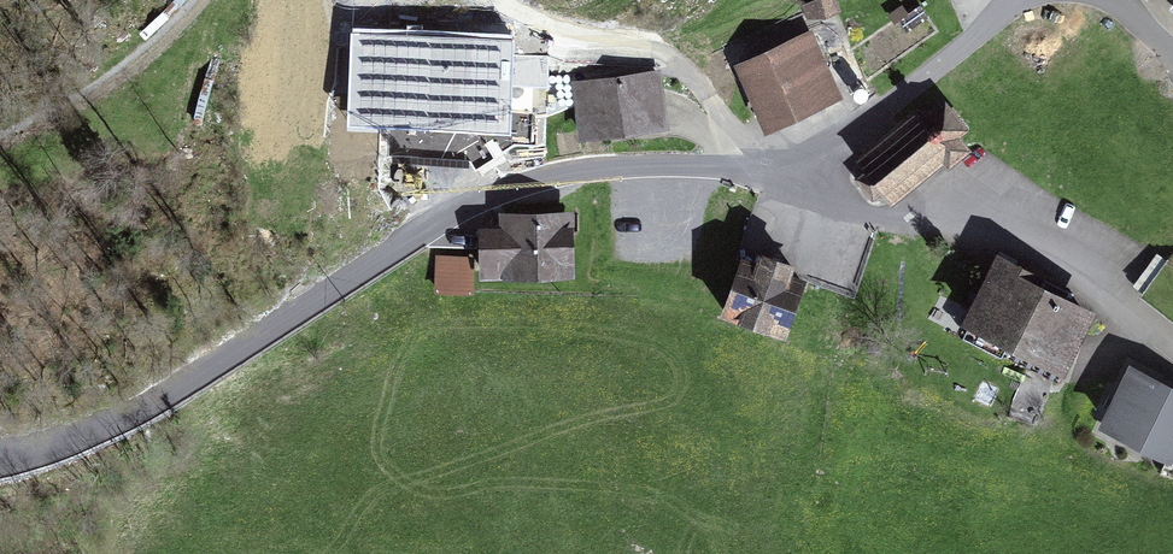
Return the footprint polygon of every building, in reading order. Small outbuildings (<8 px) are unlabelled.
[(355,38),(425,38),(427,0),(356,0),(355,38)] [(812,32),(734,67),(765,138),(844,101),(812,32)] [(526,135),(532,53),(487,49),(486,65),(502,66),(501,76),(481,74),(484,46),(465,45),(460,105),(458,105),(456,129),(526,135)] [(659,71),(573,83),(580,146),(669,133),(659,71)] [(918,110),(853,163),(892,209),(943,167),(948,172),(972,153),(961,139),(969,133),(946,103),(927,120),(918,110)] [(429,122),(390,122),(389,155),(429,155),(429,122)] [(574,214),(499,215),(500,229),(478,230),(480,283),(575,281),(574,214)] [(473,258),(436,257),(435,296),(473,297),(473,258)] [(757,267),(742,262),(720,321),(787,345),(808,283),(792,278),(795,269),(760,257),(757,267)] [(997,257),(961,329),(1064,381),(1097,316),(1041,290),(1045,282),(997,257)] [(1130,367),(1098,433),(1172,468),(1172,466),(1172,389),(1130,367)]
